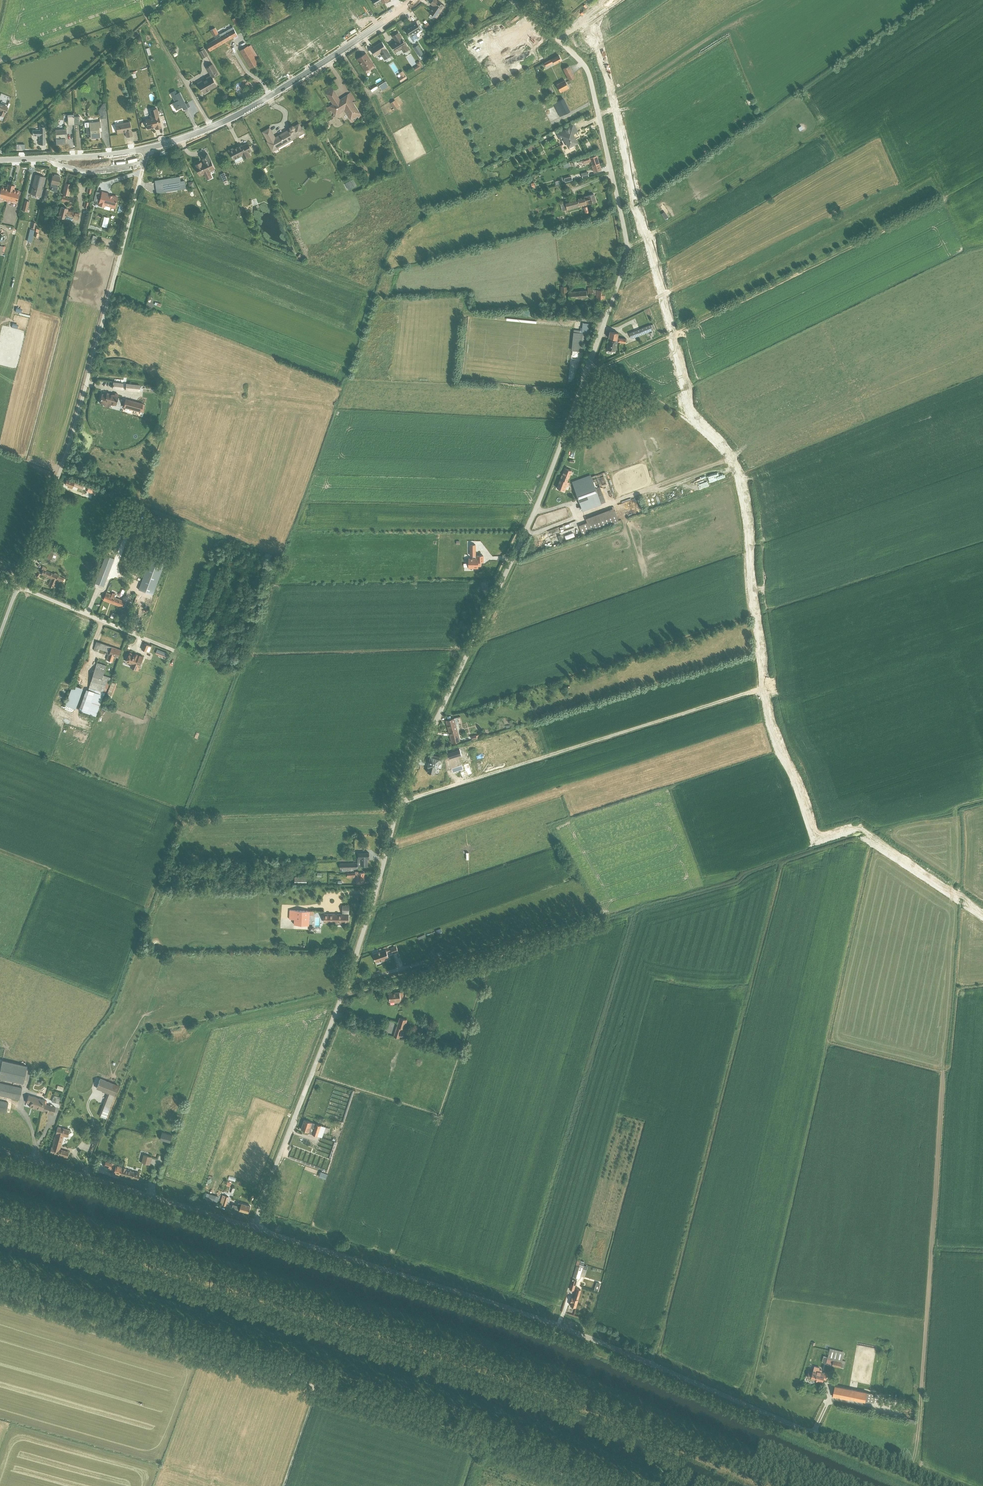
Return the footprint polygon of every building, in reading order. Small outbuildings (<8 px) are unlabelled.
[(429,12),(437,18),(445,6),(437,0),(433,0),(431,3),(434,6),(429,12)] [(294,22),(300,36),(309,32),(303,18),(294,22)] [(416,21),(405,28),(414,41),(419,38),(416,34),(419,32),(420,33),(423,31),(416,21)] [(221,36),(207,44),(211,51),(238,35),(233,27),(220,34),(221,36)] [(215,27),(211,30),(214,36),(219,33),(215,27)] [(396,41),(391,44),(396,52),(397,52),(402,49),(404,52),(408,50),(409,49),(399,32),(393,36),(396,41)] [(382,42),(371,49),(376,56),(381,53),(385,59),(391,55),(382,42)] [(248,45),(241,50),(251,68),(259,64),(255,57),(258,56),(251,44),(248,46),(248,45)] [(418,45),(414,47),(420,56),(423,53),(418,45)] [(201,51),(200,51),(203,58),(209,55),(205,48),(204,49),(203,47),(200,49),(201,51)] [(366,53),(358,58),(367,72),(375,67),(366,53)] [(545,64),(543,64),(545,67),(554,62),(555,64),(562,60),(559,55),(544,63),(545,64)] [(418,65),(414,68),(416,71),(423,66),(419,60),(416,62),(418,65)] [(211,75),(198,82),(204,93),(218,85),(213,77),(219,73),(213,63),(206,67),(211,75)] [(569,65),(563,69),(569,80),(575,77),(569,65)] [(402,75),(399,78),(401,81),(407,77),(403,70),(400,72),(402,75)] [(565,79),(557,84),(561,92),(569,88),(565,79)] [(386,81),(379,85),(383,90),(389,86),(386,81)] [(332,86),(324,91),(333,104),(326,108),(329,112),(331,110),(334,114),(334,113),(335,114),(331,117),(332,118),(345,110),(353,122),(363,116),(354,103),(358,101),(357,100),(354,102),(353,101),(356,98),(351,92),(340,99),(332,86)] [(188,108),(185,103),(180,92),(178,93),(176,90),(171,92),(175,102),(173,102),(177,110),(183,106),(184,110),(188,108)] [(564,98),(554,103),(560,116),(571,111),(564,98)] [(395,100),(391,103),(395,110),(400,106),(395,100)] [(150,118),(145,119),(148,129),(155,127),(155,129),(162,127),(157,108),(150,110),(151,115),(149,115),(150,118)] [(611,114),(615,122),(620,119),(617,111),(611,114)] [(85,122),(84,123),(85,127),(86,127),(87,134),(90,134),(91,138),(100,137),(99,127),(101,127),(100,121),(89,122),(88,122),(85,122)] [(130,121),(115,124),(117,133),(126,131),(127,137),(132,136),(130,121)] [(40,130),(33,130),(33,135),(40,135),(39,140),(39,144),(45,144),(45,124),(45,122),(41,122),(41,124),(40,124),(40,125),(40,130)] [(270,128),(263,132),(268,140),(267,141),(272,151),(305,132),(304,129),(304,128),(303,126),(303,127),(300,122),(295,126),(293,124),(290,126),(290,128),(275,137),(270,128)] [(573,124),(557,133),(561,141),(564,139),(568,147),(577,142),(575,137),(574,138),(572,134),(577,132),(573,124)] [(66,128),(55,129),(56,144),(66,143),(65,133),(67,133),(66,128)] [(233,148),(229,150),(234,159),(235,159),(236,162),(243,158),(244,159),(251,155),(250,152),(252,151),(248,143),(243,146),(242,145),(234,149),(233,148)] [(197,164),(196,164),(198,167),(197,167),(201,176),(205,174),(207,179),(213,176),(210,171),(215,169),(208,153),(202,156),(204,162),(202,163),(201,162),(199,162),(198,163),(197,164)] [(590,156),(577,160),(578,163),(584,162),(584,163),(590,161),(590,162),(592,161),(593,165),(592,165),(594,172),(601,169),(597,155),(591,157),(590,156)] [(36,174),(31,193),(40,196),(44,176),(36,174)] [(53,175),(51,187),(52,187),(51,190),(57,191),(58,186),(55,186),(56,184),(59,185),(60,177),(60,175),(57,174),(56,176),(53,175)] [(168,180),(156,182),(158,193),(186,188),(185,180),(181,180),(181,176),(184,176),(184,175),(168,178),(168,180)] [(353,179),(345,183),(349,190),(357,186),(353,179)] [(65,182),(63,194),(69,195),(72,184),(65,182)] [(11,184),(8,184),(7,187),(1,186),(0,191),(0,199),(7,201),(11,184)] [(11,184),(7,201),(16,203),(20,190),(14,189),(15,185),(11,184)] [(96,191),(93,202),(99,204),(105,207),(105,205),(114,207),(117,197),(109,194),(109,193),(102,192),(96,191)] [(565,202),(560,203),(562,210),(567,209),(567,210),(596,201),(594,194),(565,201),(565,202)] [(62,196),(61,201),(67,202),(67,206),(71,207),(72,203),(69,202),(70,198),(62,196)] [(61,206),(58,216),(60,217),(60,218),(63,219),(63,218),(72,220),(73,218),(77,220),(79,213),(68,210),(68,208),(61,206)] [(569,217),(567,209),(555,213),(557,220),(569,217)] [(55,230),(53,236),(60,238),(62,232),(55,230)] [(593,287),(588,287),(588,294),(593,293),(593,294),(597,294),(596,298),(605,299),(605,290),(593,289),(593,287)] [(585,304),(577,304),(577,311),(580,311),(580,313),(584,313),(584,311),(585,310),(585,304)] [(582,333),(574,332),(572,350),(583,351),(585,339),(587,339),(587,337),(585,337),(585,335),(588,335),(590,323),(586,323),(583,322),(582,330),(582,333)] [(653,329),(651,325),(651,324),(629,333),(631,338),(653,330),(653,329)] [(612,340),(617,341),(625,343),(626,339),(618,337),(619,333),(610,331),(609,337),(612,338),(612,340)] [(617,341),(612,340),(610,340),(610,341),(608,349),(615,351),(617,341)] [(126,383),(125,390),(139,391),(140,384),(126,383)] [(102,393),(99,402),(105,403),(104,406),(109,407),(110,403),(115,405),(119,393),(115,392),(114,394),(107,393),(106,394),(102,393)] [(126,399),(124,407),(143,411),(145,404),(143,404),(143,403),(126,399)] [(612,479),(617,477),(621,488),(623,487),(618,474),(624,472),(622,466),(619,467),(609,470),(612,479)] [(565,467),(557,488),(565,491),(567,487),(568,487),(570,482),(568,481),(572,470),(565,467)] [(581,478),(572,481),(583,511),(602,504),(601,503),(606,501),(596,475),(587,478),(586,475),(581,477),(581,478)] [(67,479),(65,484),(68,485),(68,486),(72,488),(73,485),(83,489),(84,486),(67,479)] [(101,492),(91,488),(89,492),(99,496),(101,492)] [(643,507),(662,501),(660,494),(665,493),(664,490),(642,497),(643,501),(642,501),(643,507)] [(587,522),(579,525),(582,534),(619,520),(614,507),(586,518),(587,522)] [(568,528),(549,536),(550,540),(558,537),(570,532),(568,528)] [(469,559),(468,560),(468,565),(469,565),(469,568),(479,568),(478,565),(481,565),(481,562),(484,562),(483,555),(476,555),(476,544),(470,544),(470,555),(473,555),(473,557),(469,557),(469,559)] [(50,550),(50,551),(47,558),(54,560),(58,550),(51,547),(51,548),(50,547),(49,549),(50,550)] [(106,555),(96,583),(105,586),(115,558),(106,555)] [(151,556),(139,589),(153,594),(166,561),(151,556)] [(60,575),(43,569),(40,575),(52,580),(48,589),(54,591),(60,575)] [(127,602),(110,594),(107,601),(124,608),(127,602)] [(97,641),(94,650),(98,651),(99,648),(109,652),(107,659),(108,660),(107,662),(111,663),(112,661),(113,661),(114,656),(119,658),(122,650),(97,641)] [(145,643),(142,649),(149,652),(152,646),(145,643)] [(127,656),(126,659),(127,660),(126,661),(131,664),(130,667),(138,670),(144,657),(140,655),(140,656),(135,654),(134,654),(130,653),(129,655),(128,655),(127,656)] [(106,692),(110,681),(112,674),(110,673),(110,672),(110,671),(111,667),(97,662),(89,690),(87,689),(79,709),(96,716),(104,695),(105,695),(105,692),(106,693),(106,692)] [(73,684),(66,704),(76,708),(83,688),(73,684)] [(59,708),(63,693),(61,693),(62,690),(57,688),(52,706),(59,708)] [(446,723),(452,742),(460,739),(453,720),(446,723)] [(447,751),(451,762),(459,759),(455,748),(447,751)] [(431,764),(440,766),(440,763),(443,764),(445,757),(439,756),(439,758),(433,757),(431,764)] [(476,774),(471,761),(464,763),(469,776),(476,774)] [(361,851),(361,863),(370,863),(370,851),(361,851)] [(358,861),(342,861),(341,869),(358,869),(358,861)] [(366,874),(348,874),(348,878),(358,878),(358,884),(366,884),(366,874)] [(312,922),(312,907),(288,907),(288,916),(294,916),(294,922),(312,922)] [(325,922),(350,922),(350,914),(325,914),(325,922)] [(386,949),(374,954),(377,961),(389,957),(386,949)] [(401,1001),(401,991),(390,991),(390,1001),(401,1001)] [(411,1019),(402,1016),(396,1033),(403,1035),(405,1028),(408,1029),(411,1019)] [(0,1073),(0,1080),(23,1086),(28,1070),(3,1063),(0,1073)] [(101,1117),(105,1118),(118,1086),(101,1079),(97,1090),(109,1095),(101,1117)] [(20,1100),(23,1089),(0,1083),(0,1095),(20,1100)] [(26,1101),(25,1106),(54,1115),(56,1109),(45,1106),(47,1102),(38,1099),(36,1104),(26,1101)] [(330,1134),(332,1129),(307,1120),(304,1129),(324,1137),(326,1133),(330,1134)] [(60,1126),(51,1155),(68,1160),(70,1153),(60,1150),(65,1134),(71,1136),(73,1130),(60,1126)] [(170,1143),(172,1135),(162,1133),(160,1140),(170,1143)] [(149,1164),(151,1156),(143,1154),(141,1161),(149,1164)] [(127,1169),(127,1168),(107,1161),(105,1166),(117,1170),(115,1174),(138,1181),(141,1174),(127,1169)] [(233,1200),(231,1208),(249,1214),(251,1205),(233,1200)] [(583,1264),(576,1262),(569,1285),(575,1287),(577,1277),(580,1278),(583,1264)] [(576,1304),(580,1287),(577,1286),(575,1292),(572,1291),(569,1303),(576,1304)] [(824,1355),(822,1362),(841,1366),(844,1367),(846,1360),(843,1359),(845,1351),(830,1348),(828,1356),(824,1355)] [(813,1372),(811,1377),(823,1381),(824,1378),(827,1379),(828,1373),(822,1371),(823,1369),(820,1368),(820,1367),(815,1365),(813,1372)] [(866,1401),(868,1392),(835,1385),(833,1395),(849,1398),(850,1398),(866,1401)] [(868,1392),(866,1401),(874,1402),(876,1394),(868,1392)]
